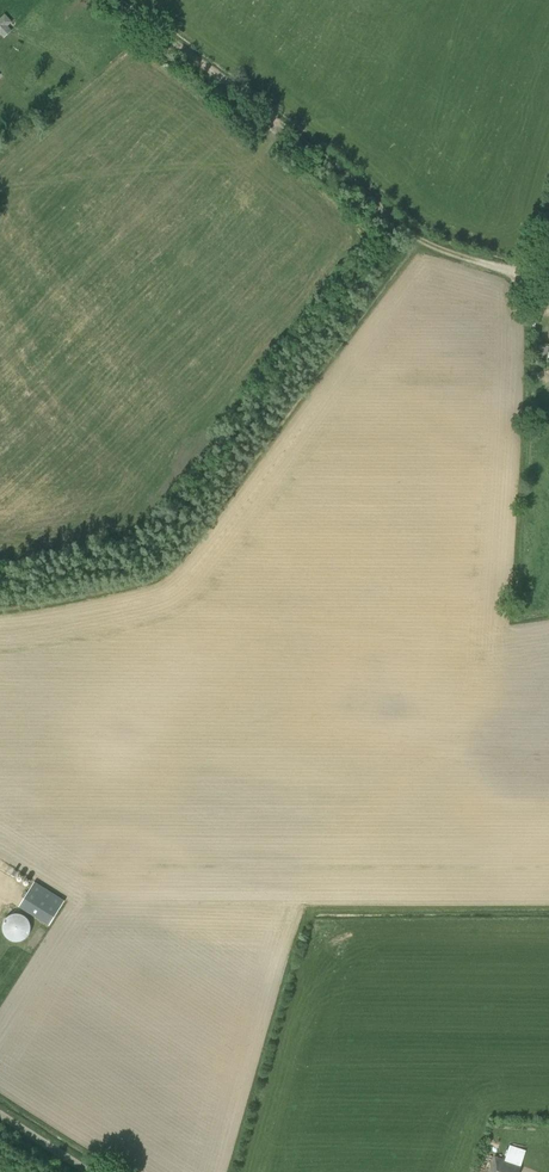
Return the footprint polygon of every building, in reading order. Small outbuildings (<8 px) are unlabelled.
[(8,27),(12,23),(5,14),(0,18),(0,34),(8,27)] [(547,363),(548,346),(539,345),(537,361),(547,363)] [(49,926),(64,901),(34,882),(18,907),(49,926)] [(15,942),(18,942),(20,941),(23,940),(25,939),(27,937),(28,935),(29,932),(30,930),(30,927),(30,925),(29,922),(28,920),(26,918),(24,916),(22,915),(20,914),(17,914),(15,914),(12,915),(10,916),(8,917),(6,919),(4,921),(3,923),(3,925),(2,928),(3,930),(3,933),(5,935),(6,937),(8,939),(10,940),(13,941),(15,942)] [(521,1166),(505,1161),(505,1160),(494,1157),(489,1171),(519,1171),(521,1166)]
